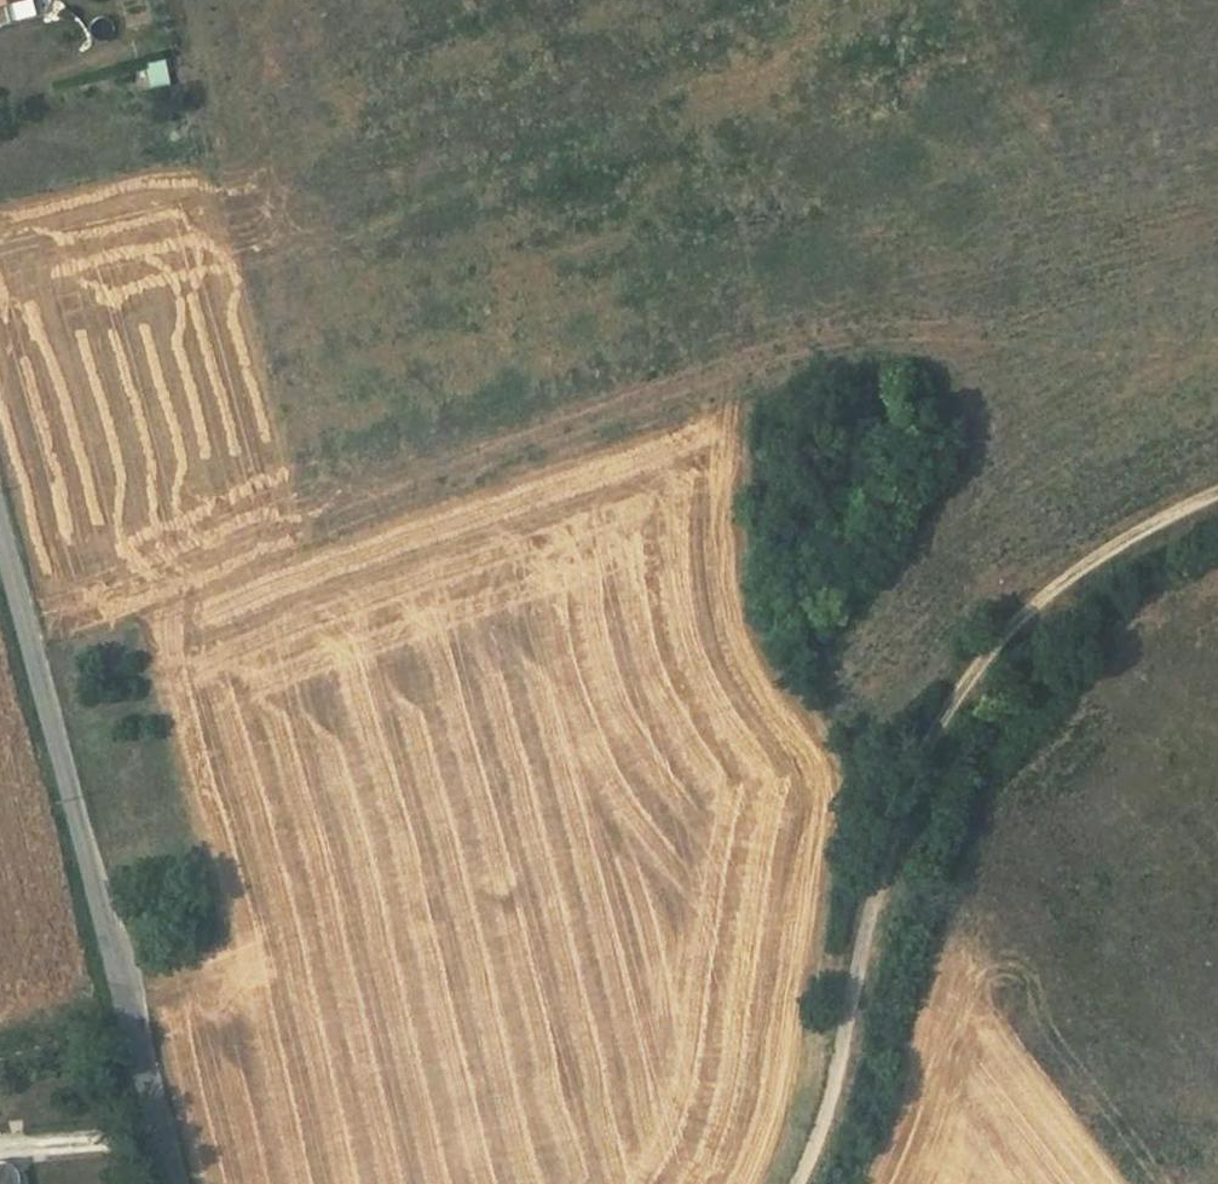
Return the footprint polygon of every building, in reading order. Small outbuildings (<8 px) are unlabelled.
[(144,93),(167,87),(160,61),(137,67),(144,93)] [(17,1178),(11,1169),(7,1165),(2,1163),(0,1163),(0,1183),(17,1183),(17,1178)]
